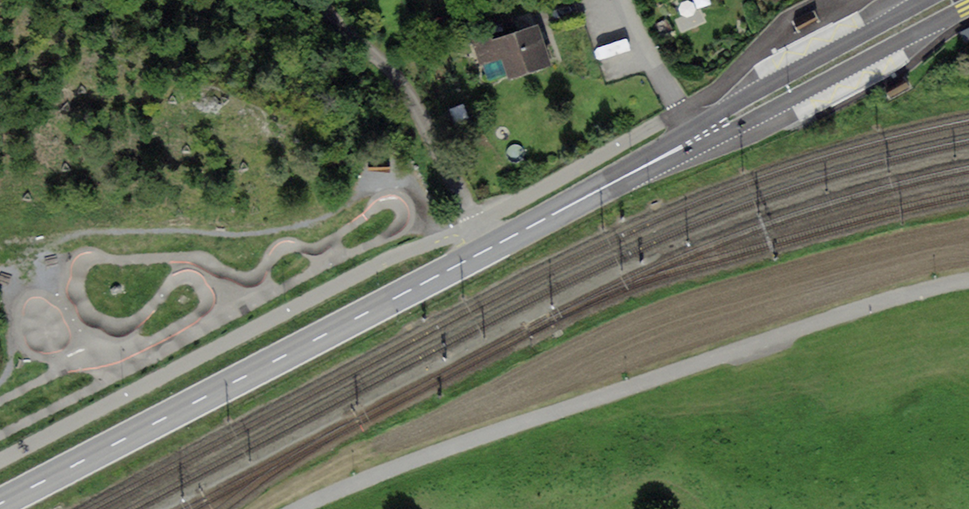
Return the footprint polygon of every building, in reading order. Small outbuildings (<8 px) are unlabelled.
[(490,31),(469,38),(479,66),(503,57),(510,77),(551,62),(537,23),(493,39),(490,31)] [(604,59),(632,46),(628,37),(599,50),(604,59)]
